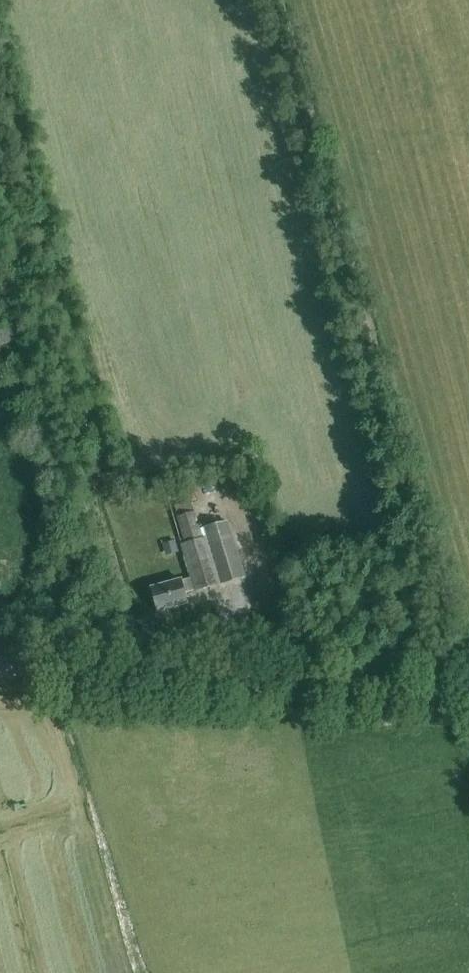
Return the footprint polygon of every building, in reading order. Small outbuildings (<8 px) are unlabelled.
[(228,521),(198,530),(194,513),(174,519),(180,536),(182,536),(184,543),(181,544),(191,578),(183,580),(182,579),(151,588),(158,611),(188,604),(185,594),(245,576),(228,521)] [(175,538),(162,542),(166,556),(179,552),(175,538)]
